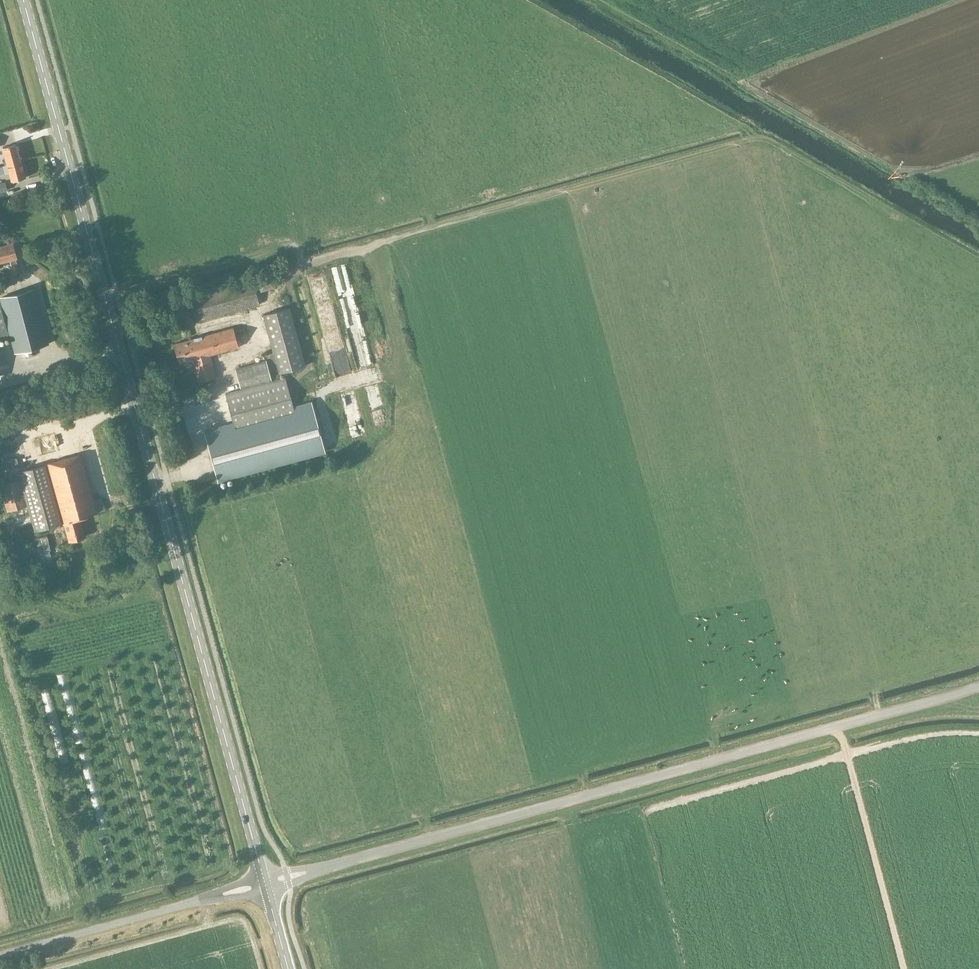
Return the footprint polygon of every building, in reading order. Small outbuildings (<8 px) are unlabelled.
[(20,161),(15,144),(2,147),(5,158),(2,159),(4,165),(7,164),(20,161)] [(7,164),(11,181),(24,177),(20,161),(7,164)] [(0,247),(0,263),(8,261),(13,275),(19,273),(15,259),(16,258),(12,243),(0,247)] [(258,278),(260,287),(269,286),(267,276),(258,278)] [(252,280),(238,284),(189,298),(195,322),(259,304),(252,280)] [(9,333),(14,353),(48,344),(33,289),(0,298),(0,299),(1,302),(0,302),(0,335),(9,333)] [(366,308),(364,298),(366,297),(365,293),(358,294),(361,309),(366,308)] [(174,312),(188,311),(188,300),(173,300),(174,312)] [(348,305),(340,308),(348,326),(357,322),(352,311),(350,312),(348,305)] [(262,315),(278,373),(304,366),(289,308),(262,315)] [(232,328),(173,344),(178,363),(192,360),(198,382),(215,377),(209,355),(238,347),(232,328)] [(295,419),(292,407),(284,378),(271,382),(265,361),(234,370),(240,390),(224,394),(232,423),(235,435),(295,419)] [(322,371),(324,378),(332,376),(329,369),(322,371)] [(214,400),(218,414),(227,411),(223,398),(214,400)] [(235,435),(232,423),(203,431),(217,480),(323,451),(310,402),(292,407),(295,419),(235,435)] [(62,523),(63,525),(64,524),(69,541),(84,537),(79,518),(96,513),(80,455),(46,464),(17,472),(20,480),(0,485),(0,486),(7,511),(27,506),(34,531),(62,523)]
